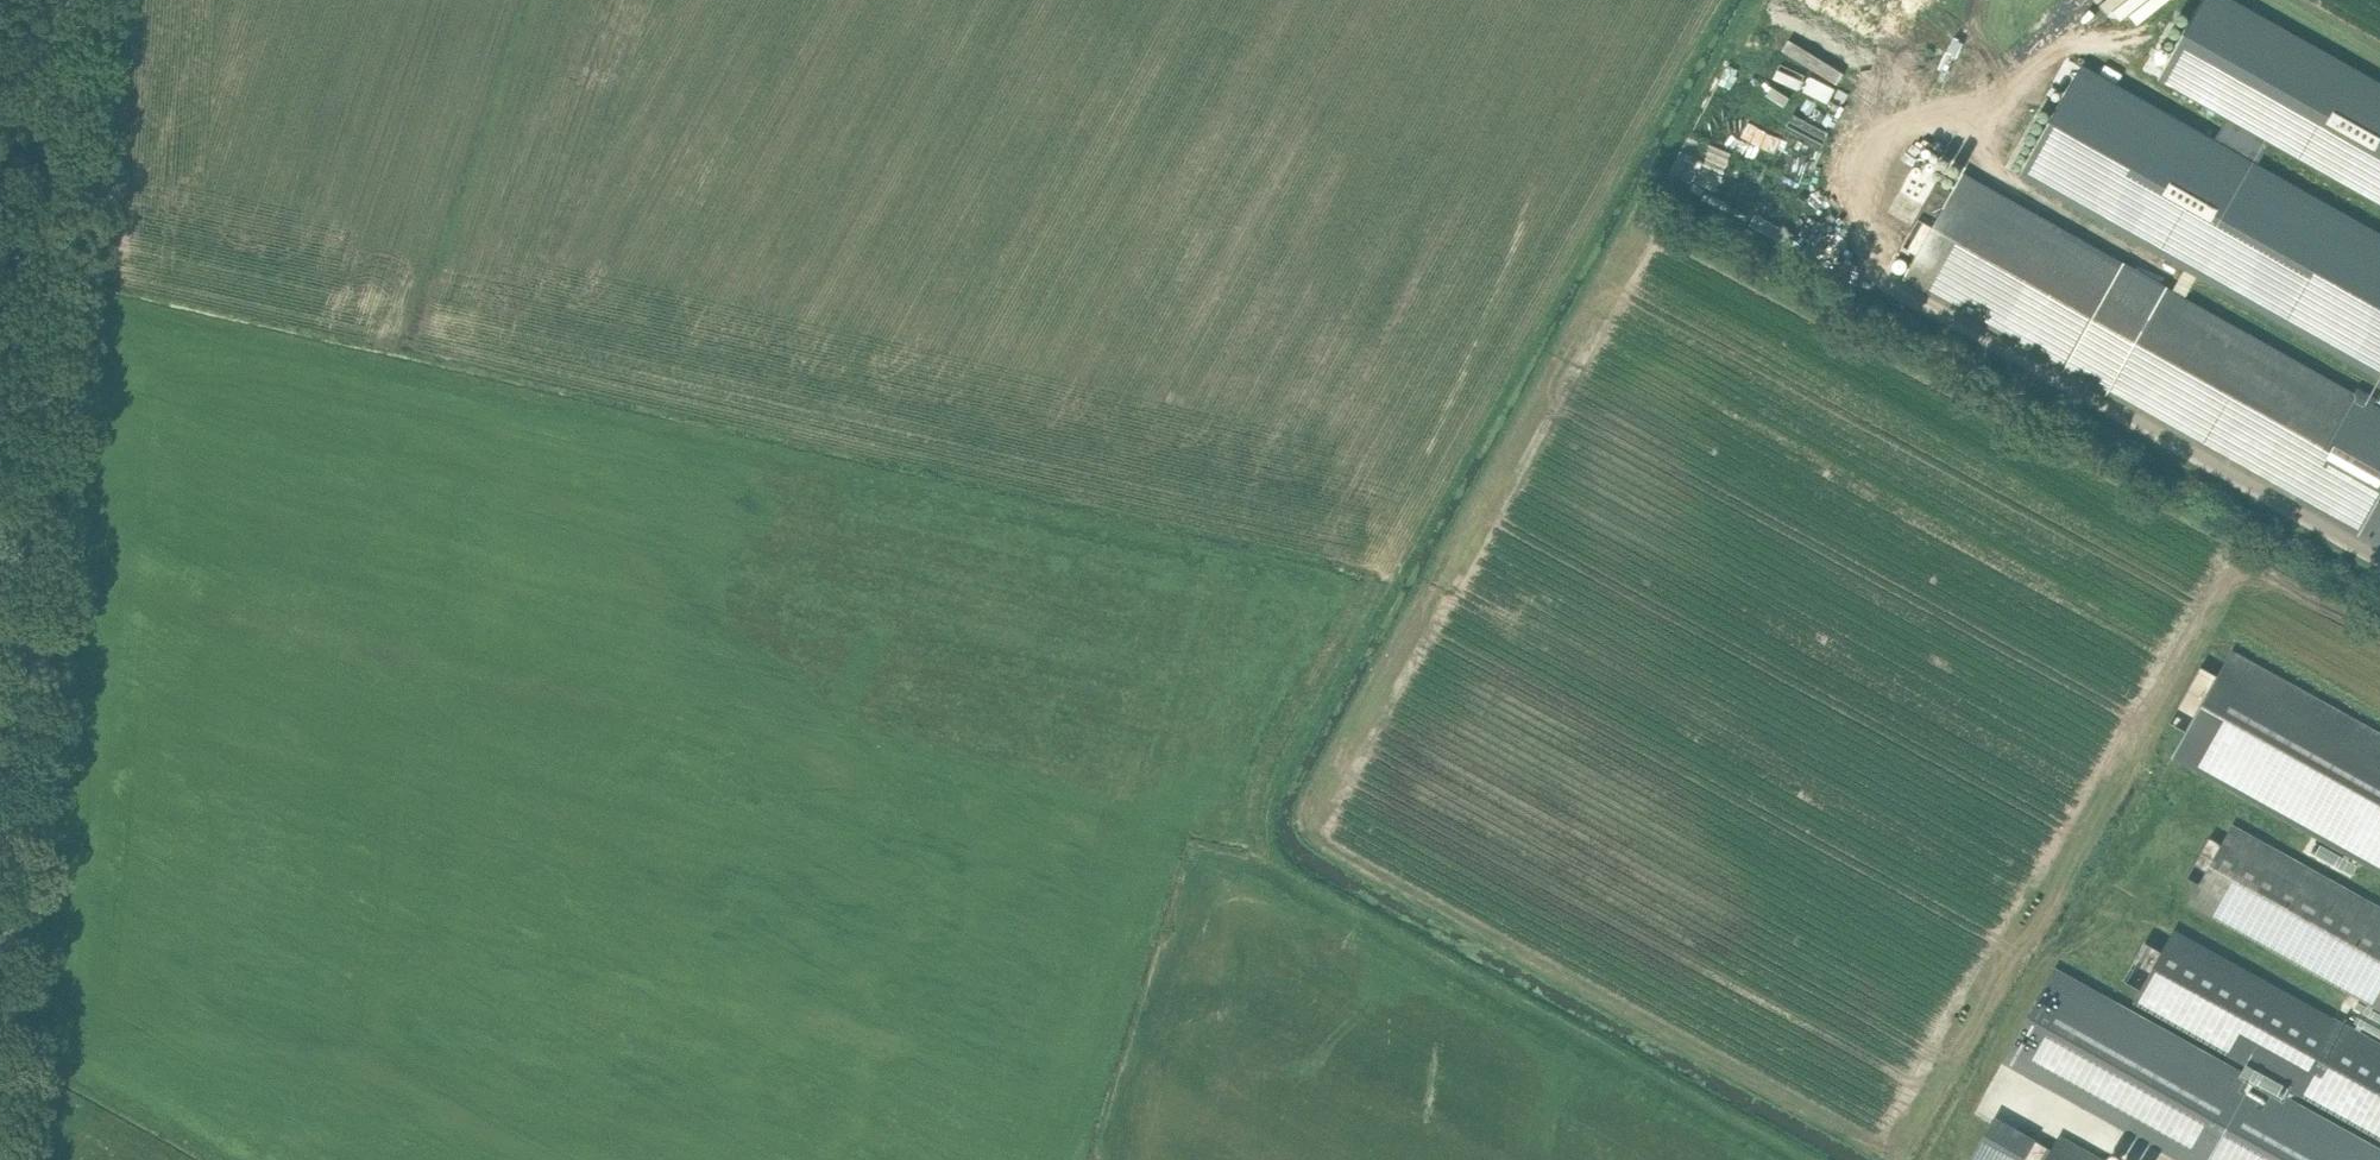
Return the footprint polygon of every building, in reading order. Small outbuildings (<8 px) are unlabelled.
[(2235,0),(2203,0),(2159,78),(2228,117),(2215,139),(2082,64),(2020,175),(2379,378),(2379,232),(2258,164),(2271,141),(2379,203),(2379,82),(2235,0)] [(1718,185),(1732,153),(1705,141),(1698,157),(1678,149),(1664,183),(1780,233),(1784,225),(1765,217),(1771,202),(1737,187),(1735,193),(1718,185)] [(1906,278),(2360,535),(2361,534),(2379,500),(2379,407),(1965,171),(1954,190),(1937,178),(1897,250),(1915,260),(1906,278)] [(2361,534),(2379,545),(2379,500),(2361,534)] [(2233,650),(2219,676),(2201,666),(2170,722),(2187,732),(2173,756),(2379,871),(2379,732),(2233,650)] [(2187,876),(2199,882),(2190,902),(2379,1009),(2379,907),(2233,825),(2222,844),(2210,837),(2187,876)] [(2136,999),(2379,1135),(2379,1044),(2175,930),(2136,999)] [(2055,968),(2004,1060),(2184,1159),(2379,1159),(2379,1150),(2055,968)] [(2059,1136),(2046,1159),(2102,1159),(2059,1136)]
